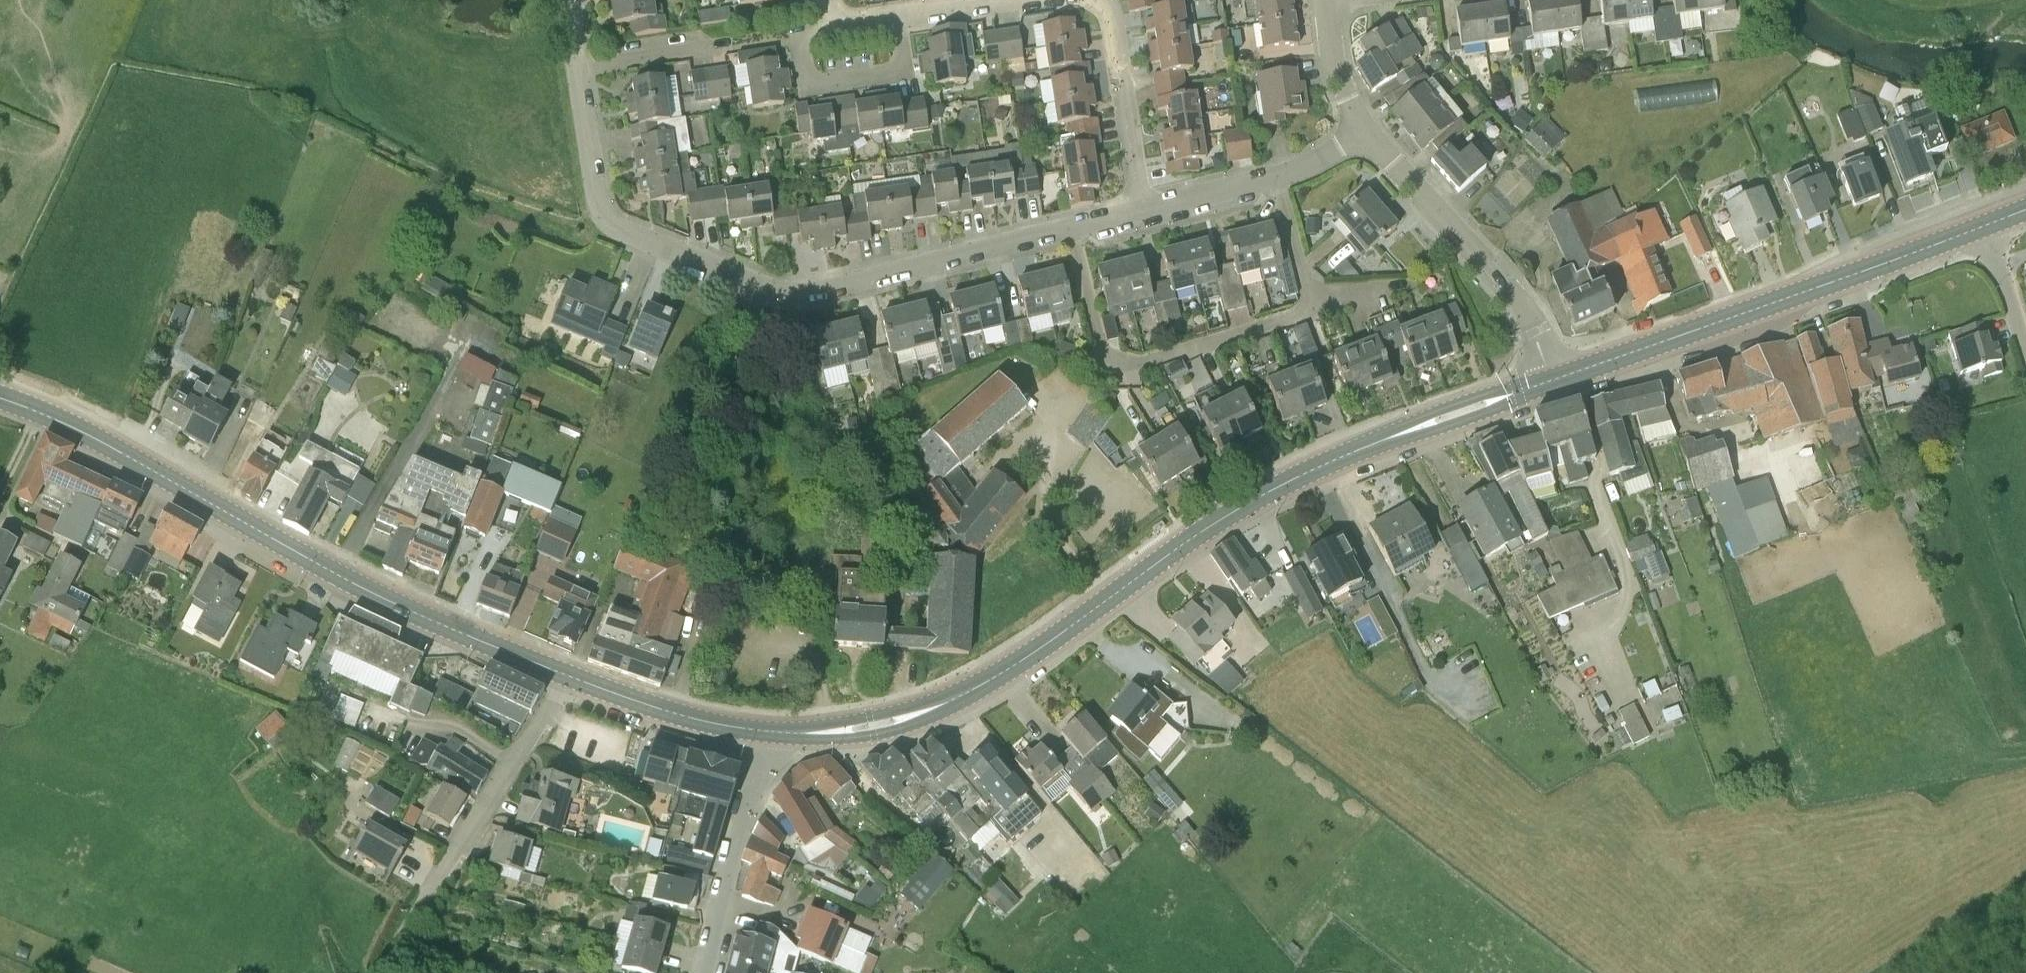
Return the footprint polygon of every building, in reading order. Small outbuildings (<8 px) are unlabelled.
[(612,0),(615,25),(631,23),(633,37),(666,31),(662,7),(654,8),(653,0),(614,0),(612,0)] [(1155,31),(1185,26),(1182,4),(1159,8),(1158,0),(1130,0),(1128,0),(1130,13),(1152,9),(1154,21),(1145,22),(1147,33),(1155,31)] [(1259,23),(1293,18),(1291,0),(1252,0),(1252,1),(1256,0),(1259,23)] [(1520,30),(1521,43),(1533,41),(1532,38),(1557,34),(1552,0),(1536,0),(1527,1),(1531,28),(1520,30)] [(1557,34),(1580,31),(1584,54),(1595,52),(1591,19),(1580,21),(1577,0),(1552,0),(1557,34)] [(1602,17),(1591,19),(1595,52),(1607,51),(1603,27),(1629,24),(1625,0),(1600,0),(1602,17)] [(1629,24),(1652,21),(1656,44),(1668,43),(1663,9),(1652,10),(1650,0),(1625,0),(1629,24)] [(1663,9),(1668,43),(1682,40),(1680,26),(1678,17),(1700,14),(1698,0),(1673,0),(1674,7),(1663,9)] [(1700,14),(1724,10),(1724,13),(1736,12),(1734,0),(1698,0),(1700,14)] [(1505,5),(1481,8),(1485,44),(1509,41),(1510,45),(1521,43),(1520,30),(1508,31),(1505,5)] [(700,25),(731,20),(729,8),(698,13),(700,25)] [(1450,53),(1462,52),(1462,48),(1485,44),(1481,8),(1457,11),(1460,38),(1448,40),(1450,53)] [(1298,46),(1293,18),(1259,23),(1262,51),(1298,46)] [(1045,47),(1085,42),(1084,31),(1075,32),(1074,21),(1043,25),(1045,47)] [(924,66),(962,60),(959,40),(967,39),(965,26),(932,31),(934,42),(929,43),(930,55),(922,56),(924,66)] [(1149,43),(1150,53),(1188,47),(1185,26),(1155,31),(1157,42),(1149,43)] [(1023,57),(1019,28),(1007,31),(1011,59),(1022,57),(1023,57)] [(1369,60),(1356,68),(1371,93),(1393,81),(1398,91),(1424,76),(1423,75),(1418,78),(1411,67),(1395,76),(1392,71),(1421,54),(1421,53),(1406,29),(1392,37),(1387,28),(1360,45),(1369,60)] [(1213,43),(1226,41),(1225,29),(1211,32),(1213,43)] [(1011,59),(1007,31),(995,33),(999,61),(1006,60),(1011,59)] [(999,61),(995,33),(983,35),(987,62),(999,61)] [(1059,68),(1080,64),(1078,53),(1087,52),(1085,42),(1045,47),(1048,67),(1058,66),(1059,68)] [(1153,75),(1155,87),(1182,83),(1180,70),(1190,68),(1188,47),(1150,53),(1152,64),(1160,62),(1162,74),(1153,75)] [(749,87),(789,80),(788,71),(779,72),(776,48),(738,54),(740,66),(746,65),(749,87)] [(1022,57),(1011,59),(1006,60),(1007,69),(1024,66),(1022,57)] [(933,71),(935,87),(965,82),(962,60),(924,66),(925,72),(933,71)] [(1049,80),(1052,104),(1094,98),(1092,87),(1084,88),(1082,77),(1090,76),(1089,63),(1080,64),(1059,68),(1060,78),(1049,80)] [(732,98),(727,68),(715,70),(720,100),(732,98)] [(720,100),(715,70),(703,71),(708,102),(720,100)] [(708,102),(703,71),(691,73),(696,104),(708,102)] [(1299,93),(1295,71),(1256,77),(1265,127),(1283,124),(1282,116),(1307,112),(1304,93),(1299,93)] [(1391,112),(1390,113),(1406,132),(1441,104),(1427,89),(1426,91),(1423,87),(1429,82),(1424,76),(1418,79),(1398,91),(1392,94),(1400,105),(1391,112)] [(628,106),(666,99),(666,100),(678,98),(675,78),(663,80),(663,77),(633,82),(634,94),(626,95),(628,106)] [(791,91),(789,80),(749,87),(753,110),(784,104),(782,92),(791,91)] [(1679,82),(1679,99),(1719,97),(1718,81),(1679,82)] [(1182,83),(1155,87),(1159,110),(1167,109),(1169,120),(1199,116),(1195,95),(1184,96),(1182,83)] [(1855,109),(1854,110),(1866,137),(1883,129),(1873,106),(1872,99),(1850,91),(1855,109)] [(876,93),(881,131),(903,128),(903,131),(916,129),(912,100),(900,102),(899,98),(887,100),(886,92),(876,93)] [(854,97),(842,98),(848,136),(861,134),(881,131),(876,93),(866,95),(867,103),(859,104),(856,105),(854,97)] [(820,110),(809,112),(812,132),(809,132),(811,142),(823,141),(825,153),(850,149),(849,147),(848,136),(842,98),(819,102),(820,110)] [(925,98),(912,100),(916,129),(928,127),(925,98)] [(1094,98),(1052,104),(1055,123),(1065,121),(1067,136),(1099,132),(1097,119),(1089,120),(1087,109),(1095,108),(1094,98)] [(639,126),(639,127),(669,123),(666,100),(666,99),(628,106),(629,116),(638,114),(639,126)] [(1893,137),(1887,139),(1893,153),(1892,155),(1908,186),(1924,179),(1922,172),(1930,169),(1926,158),(1946,151),(1936,123),(1941,121),(1934,103),(1893,118),(1897,129),(1891,132),(1893,137)] [(799,134),(809,132),(812,132),(809,112),(807,104),(795,106),(799,134)] [(1441,104),(1406,132),(1408,135),(1422,152),(1432,144),(1440,154),(1453,144),(1460,137),(1462,135),(1463,133),(1467,129),(1459,120),(1454,124),(1450,120),(1453,117),(1441,104)] [(1533,120),(1520,110),(1509,123),(1523,133),(1533,120)] [(1863,135),(1854,115),(1849,117),(1848,112),(1835,118),(1846,143),(1850,140),(1852,144),(1864,139),(1863,135)] [(1973,155),(2012,139),(2002,114),(1963,131),(1973,155)] [(1162,132),(1163,141),(1202,135),(1199,116),(1169,120),(1170,131),(1162,132)] [(1554,149),(1566,137),(1545,117),(1524,140),(1545,159),(1554,149)] [(639,126),(631,127),(633,140),(641,139),(641,140),(643,150),(635,151),(636,161),(687,153),(690,153),(685,120),(682,121),(669,123),(639,127),(639,126)] [(1235,129),(1240,161),(1252,159),(1248,127),(1235,129)] [(1227,162),(1240,161),(1235,129),(1222,131),(1227,162)] [(1440,154),(1431,162),(1459,193),(1484,170),(1491,163),(1474,145),(1478,141),(1467,129),(1463,133),(1462,135),(1460,137),(1453,144),(1440,154)] [(1062,153),(1060,153),(1062,172),(1104,166),(1102,156),(1094,157),(1092,145),(1101,144),(1099,132),(1067,136),(1060,137),(1062,153)] [(1196,160),(1205,158),(1202,135),(1163,141),(1165,153),(1174,151),(1175,163),(1167,164),(1169,177),(1198,172),(1196,160)] [(1005,150),(986,153),(988,166),(994,206),(1004,205),(1003,197),(1014,195),(1015,198),(1027,197),(1023,165),(1022,165),(1019,145),(1004,147),(1005,150)] [(678,177),(690,175),(687,153),(636,161),(638,172),(646,170),(648,181),(678,177)] [(964,157),(951,159),(952,161),(954,171),(960,212),(972,210),(971,202),(982,200),(984,208),(994,206),(988,166),(986,153),(964,157)] [(1032,163),(1023,165),(1027,197),(1029,197),(1037,195),(1040,195),(1035,163),(1032,163)] [(1823,204),(1832,199),(1817,165),(1784,180),(1803,224),(1827,214),(1823,204)] [(1069,193),(1071,209),(1093,204),(1091,190),(1099,189),(1097,177),(1106,176),(1104,166),(1062,172),(1066,194),(1069,193)] [(1854,207),(1879,197),(1867,166),(1842,176),(1854,207)] [(931,177),(919,179),(921,187),(925,217),(938,215),(936,207),(948,205),(949,213),(960,212),(954,171),(952,172),(933,174),(931,175),(931,177)] [(648,181),(639,182),(641,193),(649,192),(651,203),(682,199),(688,198),(687,192),(698,190),(696,175),(678,177),(648,181)] [(765,185),(745,188),(751,228),(763,227),(761,218),(773,216),(776,237),(788,235),(784,204),(782,204),(771,206),(769,206),(765,185)] [(724,186),(712,188),(712,191),(716,218),(728,216),(729,223),(741,221),(742,230),(751,228),(745,188),(724,191),(724,186)] [(907,186),(884,189),(890,231),(903,229),(901,220),(912,219),(925,217),(921,187),(919,187),(908,189),(907,186)] [(712,188),(699,190),(700,193),(704,220),(716,218),(712,191),(712,188)] [(890,231),(884,189),(863,193),(863,196),(852,198),(854,211),(859,242),(871,240),(869,226),(881,224),(882,232),(890,231)] [(1596,196),(1546,221),(1569,272),(1573,282),(1585,277),(1617,262),(1614,255),(1604,232),(1602,229),(1599,222),(1618,205),(1611,189),(1596,196)] [(1739,189),(1723,196),(1727,205),(1724,206),(1730,220),(1739,241),(1743,251),(1747,249),(1767,240),(1762,227),(1774,222),(1760,190),(1743,198),(1739,189)] [(698,190),(687,192),(688,198),(692,222),(704,220),(700,193),(699,190),(698,190)] [(1336,219),(1351,237),(1381,210),(1366,192),(1336,219)] [(793,202),(784,204),(788,235),(801,233),(802,244),(814,243),(815,251),(825,249),(819,208),(794,212),(793,202)] [(859,242),(854,211),(839,213),(838,205),(819,208),(825,249),(835,248),(834,240),(846,238),(847,243),(859,242)] [(1381,210),(1351,237),(1366,254),(1396,227),(1381,210)] [(1607,231),(1604,232),(1614,255),(1626,251),(1648,306),(1651,304),(1670,297),(1650,248),(1666,242),(1652,212),(1650,213),(1634,219),(1607,231)] [(1273,226),(1252,231),(1261,269),(1279,265),(1281,273),(1292,270),(1287,251),(1280,253),(1273,226)] [(1235,263),(1225,265),(1235,309),(1247,306),(1239,275),(1261,269),(1252,231),(1227,238),(1228,238),(1235,263)] [(1215,268),(1208,242),(1186,248),(1195,286),(1215,281),(1223,312),(1235,309),(1225,265),(1215,268)] [(1162,255),(1163,254),(1170,280),(1160,283),(1170,325),(1182,322),(1174,292),(1195,286),(1186,248),(1162,254),(1162,255)] [(1143,258),(1121,264),(1130,303),(1150,298),(1157,328),(1170,325),(1160,283),(1150,285),(1144,263),(1145,263),(1145,262),(1144,262),(1143,258)] [(1102,286),(1108,309),(1130,303),(1121,264),(1098,270),(1102,286)] [(1041,276),(1050,314),(1073,309),(1063,270),(1041,276)] [(1281,273),(1287,297),(1298,294),(1292,270),(1281,273)] [(1589,287),(1585,277),(1573,282),(1569,272),(1552,279),(1573,329),(1613,312),(1601,283),(1589,287)] [(421,289),(442,302),(451,288),(430,275),(421,289)] [(1041,276),(1018,282),(1028,320),(1050,314),(1041,276)] [(567,285),(553,315),(574,326),(570,332),(604,347),(601,356),(612,361),(627,331),(605,320),(614,299),(613,299),(611,303),(605,300),(609,290),(610,290),(610,289),(591,281),(586,292),(567,284),(567,285)] [(995,288),(972,293),(982,331),(1005,325),(995,288)] [(960,337),(982,331),(972,293),(950,299),(960,337)] [(185,305),(173,299),(167,313),(179,318),(185,305)] [(936,343),(930,320),(926,305),(925,305),(923,299),(902,305),(904,311),(914,349),(936,343)] [(291,323),(297,308),(286,304),(280,318),(291,323)] [(1442,315),(1420,323),(1435,361),(1457,353),(1451,337),(1466,331),(1456,305),(1441,310),(1442,315)] [(656,364),(674,322),(645,310),(628,353),(656,364)] [(892,355),(914,349),(904,311),(881,316),(892,355)] [(1392,312),(1379,317),(1385,332),(1387,331),(1394,350),(1405,346),(1414,370),(1435,361),(1420,323),(1400,331),(1398,327),(1392,312)] [(1114,315),(1102,318),(1107,341),(1119,339),(1114,315)] [(1377,342),(1356,350),(1370,387),(1392,378),(1383,354),(1394,350),(1387,331),(1385,332),(1379,317),(1367,322),(1373,337),(1375,336),(1377,341),(1377,342)] [(1016,323),(1022,345),(1032,340),(1028,320),(1016,323)] [(836,327),(845,365),(868,360),(858,322),(836,327)] [(1824,415),(1850,407),(1847,391),(1870,386),(1859,349),(1863,347),(1856,322),(1829,330),(1838,359),(1821,363),(1813,334),(1797,339),(1804,369),(1824,415)] [(1010,350),(1022,345),(1016,323),(1005,326),(1010,350)] [(1982,323),(1946,334),(1960,376),(1982,369),(1984,379),(2002,372),(1999,363),(2001,362),(1996,345),(1989,347),(1982,323)] [(836,327),(813,333),(823,371),(845,365),(836,327)] [(809,358),(803,332),(791,335),(797,360),(809,358)] [(317,357),(318,358),(332,366),(345,345),(331,335),(317,357)] [(1851,411),(1850,407),(1824,415),(1804,369),(1797,339),(1797,340),(1783,346),(1782,343),(1744,355),(1745,357),(1713,366),(1713,365),(1675,377),(1687,423),(1751,408),(1762,440),(1825,420),(1828,435),(1830,435),(1834,448),(1864,439),(1860,427),(1851,411)] [(1919,378),(1911,347),(1890,352),(1887,341),(1863,347),(1859,349),(1870,386),(1873,385),(1872,378),(1884,375),(1887,386),(1919,378)] [(1057,342),(1053,354),(1077,362),(1081,349),(1057,342)] [(962,344),(950,347),(956,373),(967,368),(962,344)] [(956,373),(950,347),(938,350),(945,378),(956,373)] [(1334,358),(1348,395),(1370,387),(1356,350),(1334,358)] [(327,386),(346,397),(357,378),(349,373),(355,362),(343,355),(337,367),(338,368),(327,386)] [(318,358),(312,371),(317,373),(315,378),(327,384),(336,369),(332,366),(318,358)] [(1305,413),(1326,404),(1313,368),(1291,377),(1305,413)] [(895,369),(883,372),(889,399),(901,393),(895,369)] [(517,381),(498,371),(494,384),(492,383),(481,412),(480,411),(470,439),(492,447),(517,381)] [(883,372),(871,375),(878,405),(889,399),(883,372)] [(968,560),(973,560),(981,550),(1032,488),(1016,475),(1008,486),(993,473),(973,497),(953,471),(1026,408),(997,376),(930,434),(931,435),(908,455),(933,485),(921,494),(923,497),(916,502),(945,539),(949,536),(968,560)] [(1269,386),(1283,421),(1305,413),(1291,377),(1269,386)] [(184,436),(209,450),(228,414),(217,409),(230,384),(217,378),(210,392),(202,406),(186,432),(184,436)] [(176,393),(162,419),(186,432),(202,406),(210,392),(197,384),(189,399),(176,393)] [(1626,418),(1633,417),(1637,416),(1640,429),(1670,422),(1664,408),(1659,385),(1626,393),(1618,395),(1626,418)] [(519,404),(537,410),(541,400),(523,393),(519,404)] [(1244,395),(1222,406),(1239,441),(1261,430),(1244,395)] [(1616,420),(1626,418),(1618,395),(1590,402),(1607,477),(1619,474),(1622,484),(1648,475),(1636,442),(1622,445),(1616,420)] [(1534,414),(1535,416),(1541,438),(1547,455),(1554,481),(1567,479),(1569,485),(1587,479),(1582,464),(1594,460),(1577,401),(1534,414)] [(1068,437),(1088,452),(1110,418),(1091,404),(1068,437)] [(1219,451),(1239,441),(1222,406),(1201,416),(1219,451)] [(857,416),(851,417),(854,430),(860,429),(857,416)] [(1169,435),(1157,443),(1178,476),(1199,463),(1177,429),(1168,416),(1160,421),(1169,435)] [(268,432),(239,482),(247,487),(244,491),(242,495),(241,496),(256,505),(291,445),(268,432)] [(16,496),(34,505),(43,487),(46,488),(45,490),(47,492),(49,488),(58,493),(68,467),(65,465),(73,450),(45,435),(16,496)] [(1478,447),(1491,471),(1498,485),(1503,483),(1532,542),(1547,534),(1533,504),(1531,504),(1526,494),(1506,446),(1501,437),(1478,447)] [(1507,446),(1506,446),(1526,494),(1531,504),(1533,504),(1557,497),(1553,481),(1554,481),(1547,455),(1541,438),(1524,443),(1507,447),(1507,446)] [(1689,438),(1676,442),(1695,492),(1706,488),(1733,559),(1750,553),(1758,550),(1745,514),(1775,502),(1766,478),(1735,488),(1732,480),(1734,480),(1721,442),(1715,444),(1713,439),(1691,445),(1689,438)] [(284,521),(283,523),(309,536),(310,533),(329,499),(342,505),(360,470),(307,443),(300,459),(314,466),(284,521)] [(1159,487),(1178,476),(1157,443),(1139,455),(1159,487)] [(1865,449),(1850,453),(1854,466),(1869,462),(1865,449)] [(411,564),(439,575),(456,534),(445,530),(451,514),(465,519),(482,477),(466,470),(462,479),(414,460),(377,522),(375,529),(390,535),(393,528),(399,531),(383,568),(402,577),(409,563),(411,564)] [(491,460),(464,528),(470,530),(467,536),(478,541),(481,535),(485,537),(501,497),(513,502),(524,474),(491,460)] [(60,511),(62,507),(66,509),(59,522),(38,513),(32,524),(53,534),(53,535),(81,547),(85,537),(87,538),(94,524),(92,523),(111,486),(68,467),(58,493),(49,488),(47,492),(45,490),(42,497),(44,498),(42,503),(60,511)] [(549,517),(560,489),(524,474),(513,502),(549,517)] [(1630,497),(1656,490),(1653,476),(1626,483),(1630,497)] [(113,483),(111,486),(92,523),(94,524),(122,537),(107,566),(121,573),(133,548),(132,548),(137,539),(125,533),(130,522),(142,497),(113,483)] [(1473,506),(1460,513),(1464,520),(1462,521),(1481,558),(1500,548),(1503,546),(1508,555),(1519,548),(1521,547),(1497,502),(1490,490),(1470,501),(1473,506)] [(1696,497),(1684,501),(1690,520),(1702,516),(1696,497)] [(945,539),(916,502),(899,515),(928,556),(930,554),(945,539)] [(1431,550),(1410,506),(1369,529),(1395,577),(1420,564),(1417,557),(1431,550)] [(137,539),(132,548),(133,548),(147,556),(152,546),(162,551),(161,552),(181,562),(189,547),(191,548),(201,530),(203,526),(170,507),(169,507),(158,528),(147,522),(138,540),(137,539)] [(551,518),(535,553),(564,565),(578,533),(579,531),(551,518)] [(862,523),(861,560),(886,560),(887,525),(862,523)] [(1441,535),(1439,535),(1447,553),(1450,551),(1467,543),(1457,525),(1456,526),(1456,527),(1441,536),(1441,535)] [(1556,586),(1537,596),(1548,619),(1592,601),(1593,604),(1618,594),(1616,590),(1602,556),(1591,560),(1577,532),(1549,542),(1563,571),(1552,577),(1556,586)] [(45,557),(51,543),(30,533),(23,546),(45,557)] [(15,542),(0,534),(0,599),(12,574),(5,570),(17,543),(15,542)] [(893,631),(892,649),(918,651),(969,654),(974,561),(973,560),(968,560),(949,536),(945,539),(930,554),(934,559),(930,632),(893,631)] [(1341,536),(1305,555),(1329,600),(1340,594),(1343,600),(1364,589),(1350,562),(1354,560),(1341,536)] [(1251,590),(1258,600),(1271,590),(1265,579),(1267,578),(1256,563),(1248,567),(1231,540),(1211,554),(1228,581),(1231,579),(1242,595),(1251,590)] [(1626,548),(1631,563),(1644,559),(1652,581),(1670,574),(1660,551),(1655,553),(1650,540),(1626,548)] [(588,662),(642,681),(656,648),(653,647),(657,637),(668,613),(666,613),(682,574),(685,565),(627,541),(613,570),(641,581),(634,599),(641,601),(635,616),(610,607),(606,618),(603,617),(588,662)] [(1468,545),(1467,543),(1450,551),(1466,581),(1472,591),(1489,581),(1483,572),(1477,560),(1468,545)] [(65,597),(80,566),(62,557),(44,593),(38,590),(30,605),(39,609),(27,634),(45,642),(53,627),(71,636),(85,607),(65,597)] [(510,618),(511,616),(521,589),(520,589),(525,575),(495,565),(487,577),(486,577),(476,605),(510,618)] [(1300,569),(1286,576),(1302,607),(1316,599),(1300,569)] [(219,644),(237,610),(229,606),(240,586),(224,577),(223,579),(208,572),(193,600),(207,607),(194,631),(219,644)] [(836,577),(833,645),(881,648),(884,598),(857,596),(858,579),(836,577)] [(576,647),(597,599),(552,579),(544,597),(561,605),(549,633),(560,637),(559,640),(576,647)] [(1193,664),(1196,662),(1208,676),(1225,661),(1222,657),(1230,649),(1217,635),(1231,622),(1211,598),(1196,611),(1191,605),(1172,622),(1180,630),(1170,639),(1193,664)] [(317,626),(291,612),(286,621),(276,616),(268,631),(258,626),(241,661),(274,678),(284,660),(282,659),(287,649),(298,655),(304,641),(310,645),(313,640),(311,639),(317,626)] [(660,687),(661,685),(666,671),(667,667),(674,670),(673,674),(674,675),(680,659),(671,656),(684,619),(668,613),(657,637),(653,647),(656,648),(642,681),(660,687)] [(1383,620),(1389,637),(1399,634),(1393,617),(1383,620)] [(339,618),(339,619),(322,657),(333,662),(336,653),(369,668),(382,638),(339,618)] [(399,682),(390,704),(398,708),(409,713),(410,711),(418,692),(410,688),(424,658),(382,638),(369,668),(399,682)] [(322,657),(313,677),(326,683),(331,672),(332,670),(330,669),(333,662),(322,657)] [(1229,694),(1247,680),(1230,659),(1212,674),(1229,694)] [(490,665),(474,694),(440,678),(431,696),(466,713),(472,701),(500,714),(517,678),(490,665)] [(1691,674),(1688,667),(1678,671),(1681,678),(1691,674)] [(531,713),(541,697),(545,691),(517,678),(500,714),(522,725),(530,713),(531,713)] [(1112,716),(1110,718),(1133,737),(1147,750),(1167,727),(1159,720),(1172,704),(1154,689),(1146,697),(1133,686),(1121,700),(1126,704),(1123,707),(1113,718),(1112,716)] [(418,692),(410,711),(425,717),(432,698),(418,692)] [(343,697),(334,721),(357,730),(366,706),(343,697)] [(1624,726),(1633,745),(1650,736),(1634,704),(1619,712),(1626,725),(1624,726)] [(1669,722),(1684,717),(1681,706),(1665,711),(1669,722)] [(255,729),(273,750),(274,752),(295,735),(276,712),(255,729)] [(1083,756),(1089,763),(1078,772),(1103,802),(1115,792),(1111,787),(1099,771),(1118,756),(1104,739),(1084,714),(1061,734),(1082,757),(1083,756)] [(438,771),(477,794),(487,776),(455,757),(463,745),(452,736),(444,747),(440,744),(438,747),(423,739),(411,759),(436,774),(438,771)] [(1152,754),(1133,737),(1125,747),(1144,763),(1152,754)] [(348,740),(337,767),(351,773),(362,746),(348,740)] [(933,800),(968,842),(989,823),(987,821),(984,824),(984,823),(971,809),(979,801),(950,765),(951,764),(931,741),(925,746),(924,745),(911,755),(912,756),(943,792),(933,800)] [(1063,771),(1041,746),(1031,754),(1029,750),(1015,762),(1039,790),(1063,771)] [(994,816),(987,821),(989,823),(1000,835),(1007,842),(1041,813),(1026,796),(1026,795),(987,748),(966,765),(958,758),(951,764),(950,765),(979,801),(980,800),(994,816)] [(651,750),(642,779),(656,784),(653,794),(673,800),(676,790),(679,791),(686,760),(651,750)] [(916,814),(933,801),(903,764),(903,763),(892,751),(880,761),(877,758),(870,759),(862,767),(891,801),(900,794),(916,814)] [(666,845),(661,864),(688,870),(689,871),(708,876),(713,859),(739,769),(688,754),(686,760),(679,791),(670,825),(681,828),(685,816),(702,821),(697,839),(693,851),(666,845)] [(933,801),(933,800),(943,792),(912,756),(903,763),(903,764),(933,801)] [(816,784),(837,806),(855,790),(828,760),(801,768),(787,779),(801,797),(816,784)] [(1153,770),(1142,780),(1164,805),(1175,795),(1153,770)] [(1067,782),(1087,807),(1091,812),(1103,802),(1078,772),(1067,782)] [(524,798),(518,820),(555,830),(565,798),(570,799),(574,801),(579,784),(577,783),(544,774),(540,790),(523,786),(519,796),(524,798)] [(787,779),(772,795),(806,844),(800,848),(810,863),(835,847),(836,846),(822,831),(804,803),(801,797),(787,779)] [(375,787),(365,804),(389,818),(399,801),(375,787)] [(444,787),(427,815),(448,828),(466,799),(444,787)] [(805,802),(804,803),(822,831),(836,846),(835,847),(848,856),(849,855),(851,853),(858,844),(829,822),(814,798),(805,802)] [(1153,803),(1144,815),(1156,824),(1165,812),(1153,803)] [(421,811),(411,806),(403,822),(413,827),(421,811)] [(760,821),(753,834),(778,850),(786,836),(760,821)] [(407,847),(390,836),(368,824),(345,861),(347,862),(354,850),(390,872),(384,882),(386,883),(404,854),(403,853),(407,847)] [(748,844),(742,860),(753,865),(742,897),(757,903),(757,902),(764,904),(773,907),(778,891),(765,885),(770,873),(781,878),(790,859),(776,854),(778,850),(753,834),(752,834),(752,835),(753,835),(749,844),(748,844)] [(500,836),(492,865),(520,873),(528,845),(500,836)] [(1016,841),(991,864),(1003,876),(988,890),(1010,914),(1024,901),(1018,893),(1042,870),(1016,841)] [(1119,861),(1113,849),(1101,856),(1107,868),(1119,861)] [(900,895),(919,911),(953,871),(934,854),(900,895)] [(887,882),(898,871),(887,861),(877,872),(887,882)] [(520,873),(518,881),(533,885),(545,888),(545,886),(547,879),(535,876),(521,872),(520,873)] [(698,896),(693,895),(695,885),(658,876),(651,900),(653,901),(652,906),(667,909),(669,904),(694,911),(694,910),(691,909),(694,896),(697,897),(698,896)] [(866,887),(854,902),(870,909),(886,889),(877,883),(871,890),(866,887)] [(837,967),(851,972),(871,972),(877,958),(868,954),(867,957),(864,956),(871,938),(809,912),(798,938),(803,940),(799,950),(837,967)] [(629,943),(662,954),(669,929),(635,922),(629,943)] [(778,931),(761,924),(756,941),(737,936),(734,950),(732,952),(730,956),(731,959),(729,968),(755,972),(767,972),(778,931)] [(640,972),(656,972),(662,954),(629,943),(622,967),(640,972)]
